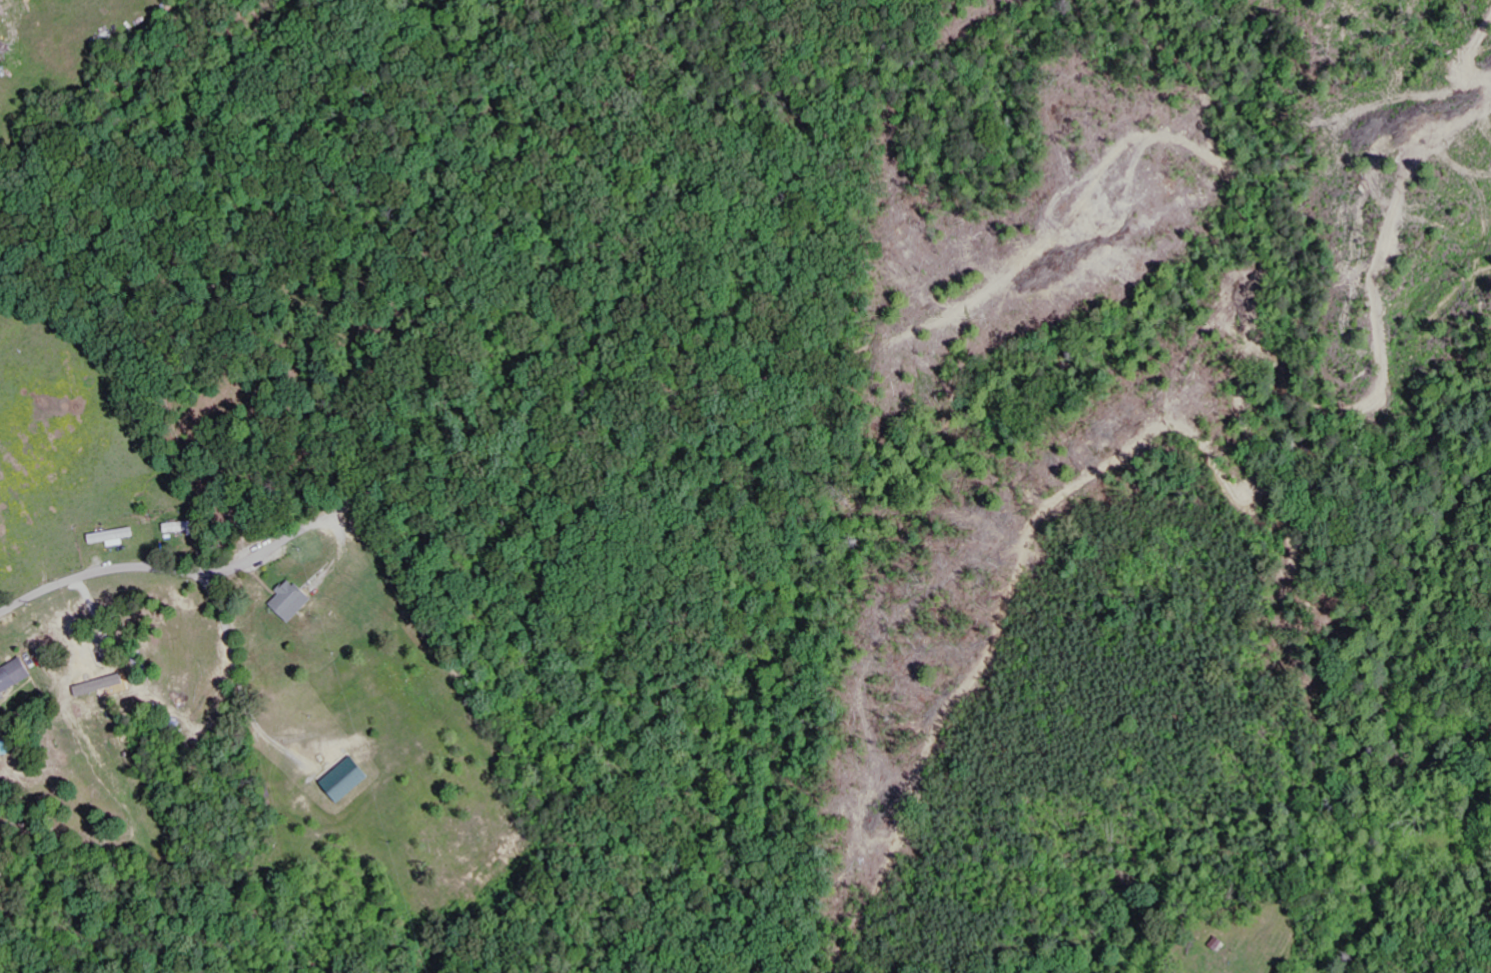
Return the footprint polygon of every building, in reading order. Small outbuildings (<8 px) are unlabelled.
[(168,533),(192,532),(192,536),(203,535),(203,521),(167,523),(168,533)] [(138,537),(137,529),(93,534),(94,544),(111,542),(111,547),(127,545),(126,539),(138,537)] [(295,624),(317,600),(294,578),(280,593),(283,595),(274,605),(295,624)] [(39,680),(28,657),(0,671),(0,699),(39,680)] [(78,685),(80,696),(129,687),(127,676),(78,685)] [(375,777),(356,756),(325,784),(344,805),(375,777)]
